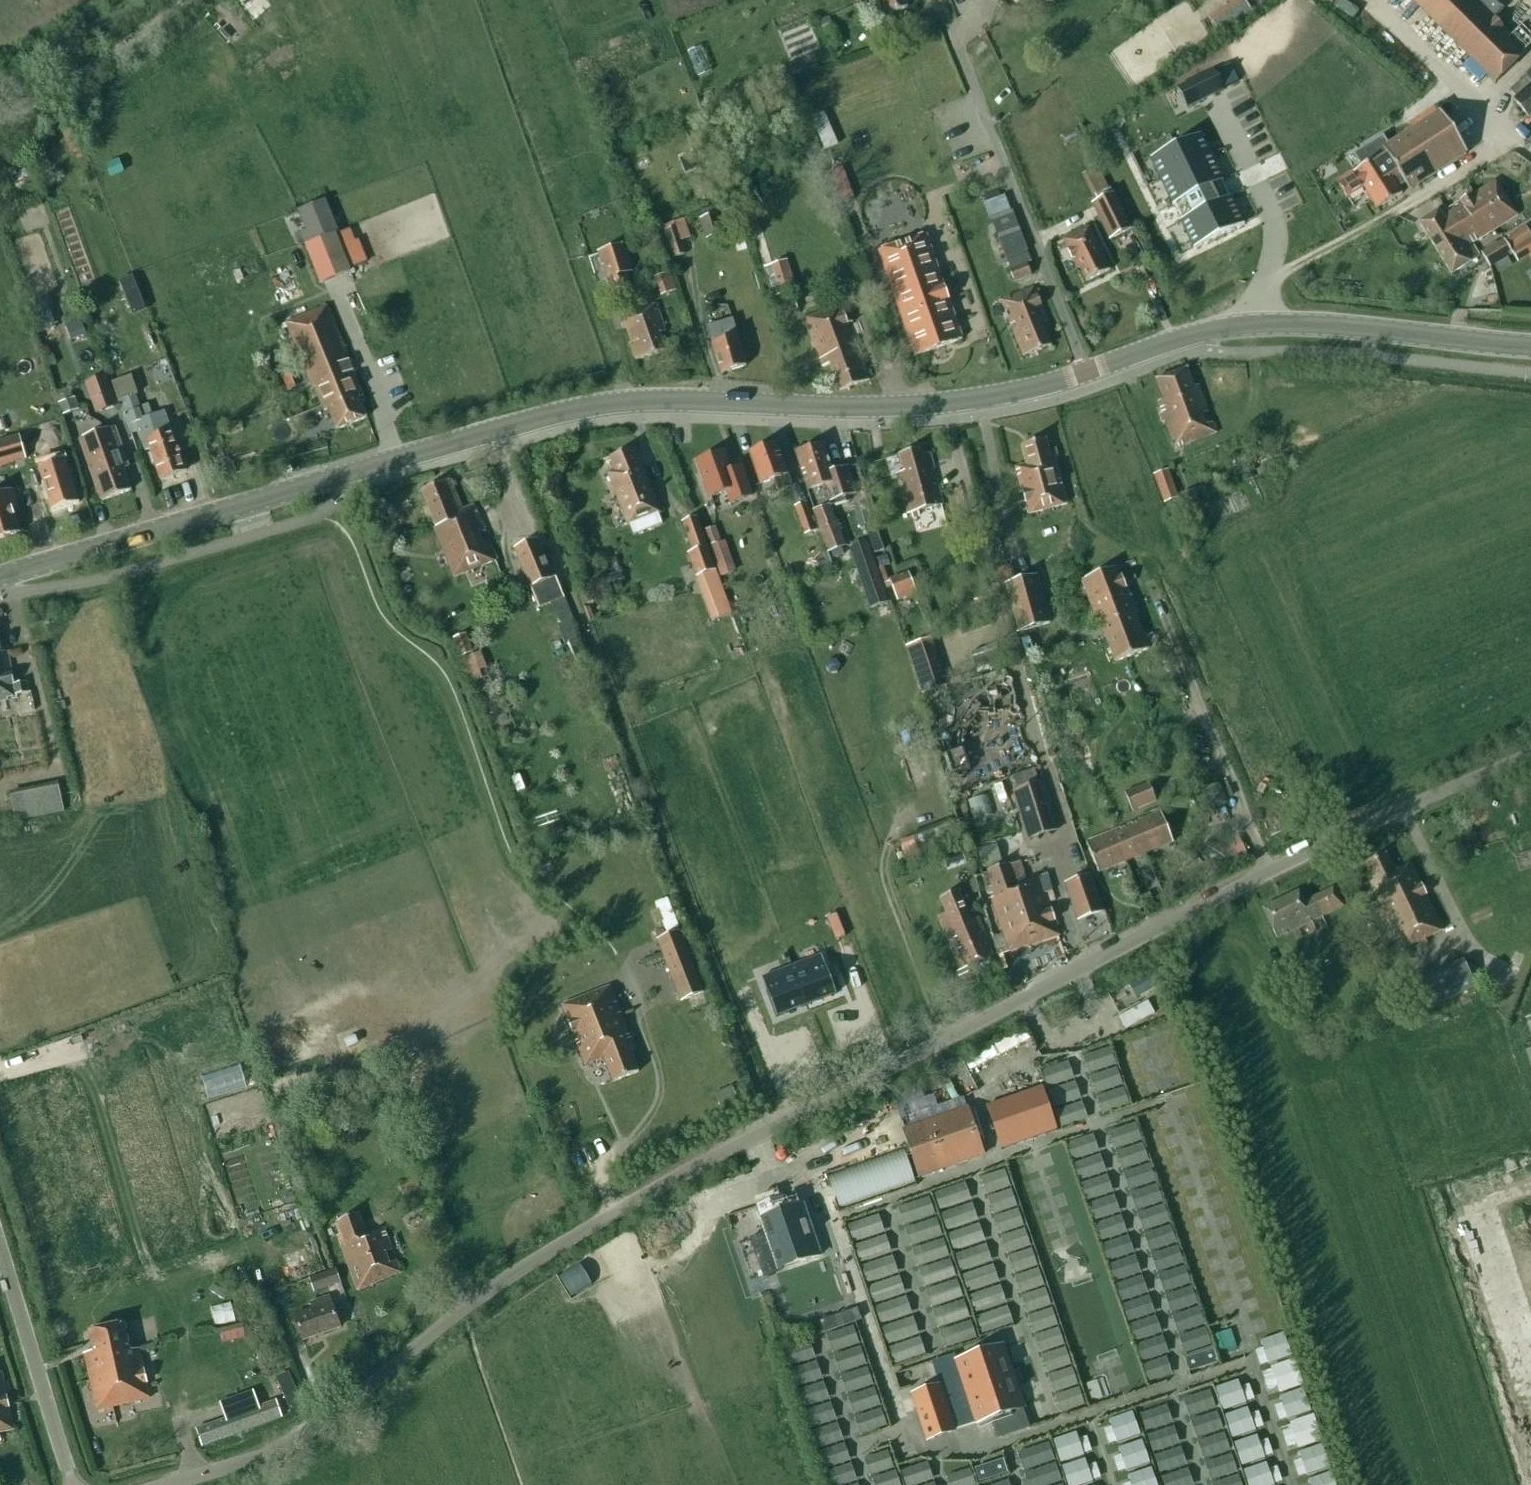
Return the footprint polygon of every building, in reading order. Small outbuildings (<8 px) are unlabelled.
[(873,0),(881,19),(907,8),(904,0),(874,0),(873,0)] [(1495,84),(1526,53),(1525,52),(1530,46),(1530,33),(1522,25),(1510,37),(1473,0),(1410,0),(1495,84)] [(1511,91),(1516,97),(1513,100),(1528,117),(1530,115),(1530,69),(1525,74),(1527,77),(1511,91)] [(1224,90),(1214,71),(1177,89),(1187,108),(1224,90)] [(1388,145),(1382,149),(1398,173),(1405,184),(1410,191),(1467,153),(1440,112),(1388,145)] [(1180,222),(1193,249),(1244,225),(1230,197),(1229,198),(1221,182),(1223,181),(1200,135),(1150,159),(1172,206),(1174,205),(1181,221),(1180,222)] [(1355,175),(1338,186),(1347,199),(1364,189),(1376,210),(1402,194),(1398,188),(1405,184),(1398,173),(1382,149),(1388,145),(1383,136),(1357,152),(1365,166),(1360,169),(1354,173),(1355,175)] [(842,167),(830,172),(838,191),(849,186),(842,167)] [(826,168),(818,171),(823,183),(830,180),(826,168)] [(1438,211),(1419,224),(1429,240),(1451,274),(1473,261),(1479,257),(1471,244),(1517,215),(1495,181),(1440,215),(1438,211)] [(1113,194),(1092,204),(1109,240),(1131,230),(1113,194)] [(305,231),(295,235),(299,244),(303,242),(321,284),(351,272),(350,271),(365,265),(355,242),(353,243),(347,230),(340,233),(326,200),(296,212),(302,224),(305,231)] [(733,201),(697,213),(707,241),(724,235),(717,214),(721,213),(728,234),(743,229),(733,201)] [(1028,251),(1012,211),(990,219),(1015,283),(1017,282),(1031,277),(1026,264),(1031,262),(1027,251),(1028,251)] [(690,237),(684,219),(663,227),(675,259),(686,256),(681,241),(690,237)] [(1063,240),(1077,270),(1080,269),(1086,282),(1110,271),(1089,227),(1063,240)] [(962,340),(925,235),(878,252),(915,356),(919,355),(962,340)] [(1481,253),(1489,267),(1512,254),(1503,240),(1481,253)] [(1530,254),(1530,240),(1511,251),(1517,262),(1529,255),(1530,254)] [(603,267),(605,266),(612,288),(613,292),(628,287),(624,274),(632,272),(623,246),(599,254),(603,267)] [(797,290),(787,261),(768,267),(778,296),(797,290)] [(669,273),(655,278),(661,296),(675,291),(669,273)] [(1023,358),(1051,346),(1046,333),(1051,331),(1034,287),(1009,297),(1009,295),(1007,296),(1007,298),(1000,300),(1023,358)] [(778,304),(781,315),(798,311),(795,300),(778,304)] [(38,305),(42,332),(54,330),(50,303),(38,305)] [(636,361),(665,352),(660,334),(665,333),(656,305),(634,312),(633,310),(630,311),(631,313),(623,316),(625,323),(622,324),(624,329),(627,328),(632,343),(630,344),(635,359),(636,361)] [(336,431),(367,418),(358,399),(362,397),(347,361),(349,360),(326,306),(285,324),(313,390),(314,389),(324,412),(328,411),(336,431)] [(840,392),(869,381),(841,306),(804,320),(806,325),(808,324),(815,342),(813,342),(815,347),(817,347),(819,353),(824,368),(831,366),(840,392)] [(721,374),(746,367),(732,321),(707,328),(721,374)] [(1187,369),(1156,380),(1163,401),(1158,403),(1162,413),(1159,414),(1163,424),(1166,423),(1173,443),(1171,444),(1172,447),(1175,446),(1175,449),(1217,433),(1213,423),(1206,425),(1202,415),(1208,413),(1198,386),(1194,387),(1187,369)] [(118,406),(106,376),(85,384),(96,414),(118,406)] [(150,450),(161,480),(186,471),(165,413),(152,417),(148,406),(139,409),(129,378),(113,384),(137,455),(150,450)] [(72,400),(69,389),(57,393),(64,416),(78,411),(74,399),(72,400)] [(102,502),(131,491),(124,471),(129,469),(114,428),(79,441),(102,502)] [(25,460),(19,437),(0,442),(0,467),(25,460)] [(1054,458),(1051,459),(1046,440),(1022,446),(1027,466),(1016,469),(1029,515),(1067,505),(1054,458)] [(791,487),(776,443),(749,453),(760,486),(775,481),(779,492),(791,487)] [(824,445),(796,453),(813,509),(858,495),(850,466),(832,471),(824,445)] [(615,472),(608,474),(628,526),(630,526),(633,535),(662,524),(658,514),(660,514),(635,449),(610,458),(615,472)] [(921,449),(899,455),(904,473),(897,474),(907,514),(911,513),(913,519),(919,517),(918,511),(943,505),(935,474),(933,475),(932,471),(934,470),(930,454),(923,455),(921,449)] [(731,504),(752,497),(742,467),(730,472),(723,453),(724,453),(724,452),(697,462),(697,463),(698,462),(705,482),(702,483),(707,499),(726,492),(731,504)] [(67,460),(41,468),(54,511),(81,503),(67,460)] [(293,473),(291,467),(279,470),(281,476),(293,473)] [(1179,499),(1168,470),(1153,475),(1164,504),(1179,499)] [(450,480),(422,490),(436,528),(434,529),(454,578),(497,561),(489,541),(483,544),(479,532),(484,529),(475,506),(462,511),(450,480)] [(21,533),(13,510),(18,509),(12,490),(0,494),(0,540),(21,533)] [(1181,496),(1185,506),(1199,500),(1196,491),(1181,496)] [(816,531),(806,503),(794,507),(804,535),(816,531)] [(846,547),(831,505),(812,511),(828,553),(846,547)] [(728,605),(696,518),(682,523),(693,553),(688,555),(704,599),(705,599),(710,612),(728,605)] [(864,526),(867,534),(875,531),(872,524),(865,526),(864,526)] [(721,543),(716,527),(705,531),(721,577),(736,572),(726,541),(721,543)] [(537,541),(515,550),(529,584),(551,575),(537,541)] [(871,609),(888,603),(867,543),(850,549),(871,609)] [(887,557),(878,560),(881,568),(889,565),(887,557)] [(1011,566),(998,570),(1003,585),(1005,584),(1019,633),(1050,624),(1036,576),(1015,582),(1011,566)] [(1118,567),(1082,581),(1099,626),(1101,626),(1115,662),(1149,650),(1118,567)] [(892,588),(897,601),(916,594),(909,574),(889,581),(890,583),(884,585),(886,590),(892,588)] [(556,578),(531,589),(539,609),(564,599),(556,578)] [(596,601),(592,592),(580,596),(584,605),(596,601)] [(985,597),(977,599),(979,607),(981,615),(990,612),(985,597)] [(44,623),(44,626),(50,625),(49,613),(33,615),(35,624),(44,623)] [(466,634),(453,639),(460,658),(473,653),(466,634)] [(947,686),(931,638),(906,647),(922,694),(947,686)] [(8,700),(8,698),(12,697),(12,699),(17,698),(17,696),(28,693),(26,683),(14,685),(7,652),(1,654),(0,650),(0,702),(8,700)] [(460,660),(469,683),(482,678),(474,655),(460,660)] [(1014,775),(1018,790),(1013,792),(1028,839),(1059,830),(1044,782),(1039,784),(1034,769),(1014,775)] [(1156,802),(1148,783),(1125,793),(1133,812),(1156,802)] [(40,790),(10,795),(15,821),(45,815),(40,790)] [(1173,843),(1161,814),(1086,843),(1098,873),(1173,843)] [(1247,857),(1235,833),(1205,848),(1216,871),(1247,857)] [(905,858),(917,853),(911,838),(899,843),(905,858)] [(996,844),(977,850),(982,866),(1001,860),(996,844)] [(965,860),(961,849),(948,853),(952,865),(965,860)] [(1386,854),(1365,864),(1373,881),(1370,883),(1403,950),(1418,943),(1420,948),(1427,944),(1425,940),(1443,931),(1411,864),(1395,872),(1386,854)] [(1021,863),(1010,867),(1009,864),(988,871),(993,887),(989,888),(996,911),(993,912),(995,919),(998,918),(1009,951),(1059,936),(1040,877),(1026,881),(1021,863)] [(1103,911),(1090,875),(1066,884),(1078,920),(1103,911)] [(1304,903),(1299,892),(1263,910),(1277,939),(1343,907),(1334,888),(1304,903)] [(941,898),(947,914),(939,917),(961,971),(957,972),(959,977),(962,975),(964,979),(998,965),(978,917),(972,920),(960,891),(941,898)] [(669,900),(656,905),(667,934),(680,929),(669,900)] [(702,993),(678,931),(656,940),(680,1002),(702,993)] [(1476,987),(1464,962),(1415,985),(1427,1010),(1476,987)] [(802,963),(791,967),(806,1005),(836,994),(826,967),(807,975),(802,963)] [(785,983),(766,990),(776,1017),(806,1005),(791,967),(781,971),(785,983)] [(630,1051),(633,1049),(609,986),(560,1005),(584,1065),(603,1058),(612,1082),(638,1072),(630,1051)] [(1028,1033),(962,1054),(966,1069),(1014,1054),(1015,1057),(1034,1051),(1028,1033)] [(1043,1089),(992,1106),(1006,1148),(1057,1131),(1043,1089)] [(971,1108),(926,1123),(906,1129),(921,1176),(987,1154),(971,1108)] [(1126,1348),(1070,1142),(1029,1153),(1088,1369),(1116,1362),(1113,1352),(1126,1348)] [(1008,1168),(983,1175),(1057,1414),(1082,1407),(1008,1168)] [(973,1313),(1003,1304),(967,1183),(897,1204),(916,1267),(919,1266),(937,1329),(939,1328),(944,1347),(1014,1326),(1008,1306),(969,1317),(951,1254),(955,1252),(973,1313)] [(285,1195),(288,1204),(295,1202),(293,1193),(285,1195)] [(783,1269),(824,1255),(820,1242),(815,1244),(802,1206),(790,1211),(786,1199),(761,1207),(783,1269)] [(344,1240),(340,1241),(358,1290),(400,1272),(384,1228),(366,1235),(359,1214),(337,1222),(344,1240)] [(895,1367),(926,1356),(878,1214),(846,1225),(895,1367)] [(761,1261),(748,1266),(761,1301),(774,1296),(761,1261)] [(340,1283),(335,1268),(308,1278),(313,1293),(340,1283)] [(312,1303),(314,1309),(295,1316),(304,1341),(341,1327),(330,1297),(312,1303)] [(843,1326),(861,1320),(857,1309),(839,1315),(843,1326)] [(125,1324),(90,1332),(94,1352),(85,1354),(98,1412),(108,1409),(109,1413),(115,1412),(114,1407),(151,1399),(140,1349),(131,1352),(125,1324)] [(1002,1345),(957,1360),(978,1424),(1023,1408),(1002,1345)] [(1189,1374),(1219,1364),(1213,1348),(1183,1357),(1189,1374)] [(938,1386),(912,1395),(927,1440),(954,1431),(977,1423),(957,1360),(955,1355),(931,1363),(938,1386)] [(1144,1364),(1150,1380),(1165,1375),(1160,1359),(1144,1364)] [(1270,1367),(1279,1394),(1303,1386),(1294,1359),(1270,1367)] [(8,1396),(4,1372),(0,1372),(0,1434),(14,1431),(8,1396)] [(1231,1442),(1233,1441),(1247,1484),(1272,1484),(1239,1379),(1214,1387),(1231,1442)] [(226,1420),(196,1430),(202,1447),(282,1418),(276,1401),(259,1408),(226,1420)] [(1140,1410),(1114,1417),(1133,1484),(1161,1484),(1140,1410)] [(1289,1423),(1297,1449),(1322,1441),(1313,1415),(1289,1423)] [(1077,1433),(1052,1440),(1066,1484),(1092,1484),(1077,1433)] [(1033,1470),(1054,1463),(1047,1440),(1026,1447),(1033,1470)] [(891,1447),(871,1453),(877,1472),(870,1482),(873,1484),(902,1484),(891,1447)] [(1009,1476),(1003,1456),(976,1464),(978,1460),(946,1470),(943,1474),(946,1484),(979,1484),(1009,1476)]
